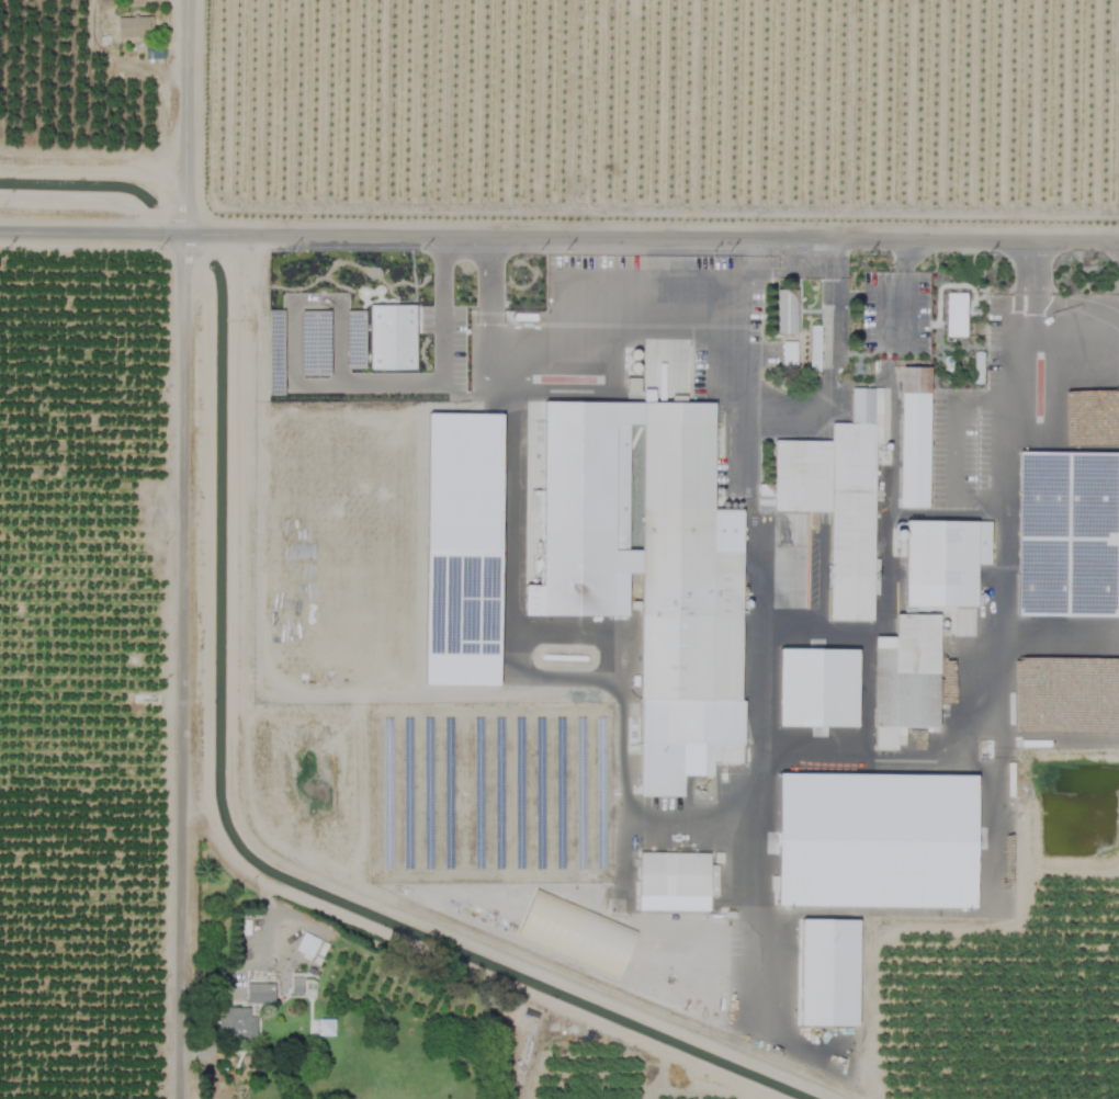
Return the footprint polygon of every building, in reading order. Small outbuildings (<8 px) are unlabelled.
[(151,17),(117,17),(117,37),(151,36),(151,17)] [(775,290),(776,333),(796,333),(795,290),(775,290)] [(966,294),(946,294),(945,337),(965,337),(966,294)] [(369,370),(414,369),(414,305),(368,306),(369,370)] [(899,507),(927,507),(929,367),(901,367),(899,507)] [(828,620),(871,621),(872,593),(877,593),(878,559),(872,559),(874,414),(881,414),(882,388),(850,388),(850,424),(830,423),(830,441),(774,440),(773,511),(830,512),(828,620)] [(713,403),(543,402),(543,490),(541,490),(540,586),(524,586),(524,615),(626,616),(627,573),(641,574),(640,796),(683,796),(683,775),(713,776),(713,763),(741,763),(742,510),(712,510),(713,403)] [(425,685),(497,685),(497,624),(487,624),(479,615),(472,613),(468,612),(464,611),(466,604),(465,603),(465,588),(471,588),(480,573),(475,563),(475,527),(481,527),(481,535),(486,536),(500,536),(500,414),(425,414),(425,685)] [(975,606),(975,564),(989,565),(990,522),(904,521),(903,605),(975,606)] [(874,637),(873,747),(904,748),(904,728),(937,728),(938,615),(895,614),(895,637),(874,637)] [(856,727),(857,650),(778,649),(778,726),(856,727)] [(638,910),(708,911),(708,896),(716,896),(717,865),(709,865),(709,854),(639,853),(638,910)] [(515,936),(618,977),(637,930),(534,890),(515,936)] [(856,1026),(858,920),(800,919),(798,1026),(856,1026)] [(294,950),(311,958),(320,940),(303,932),(294,950)] [(245,1003),(274,1004),(274,984),(246,983),(245,1003)] [(218,1017),(218,1040),(256,1039),(256,1017),(249,1017),(249,1008),(223,1008),(223,1017),(218,1017)] [(317,1036),(334,1036),(334,1019),(318,1019),(317,1036)]
